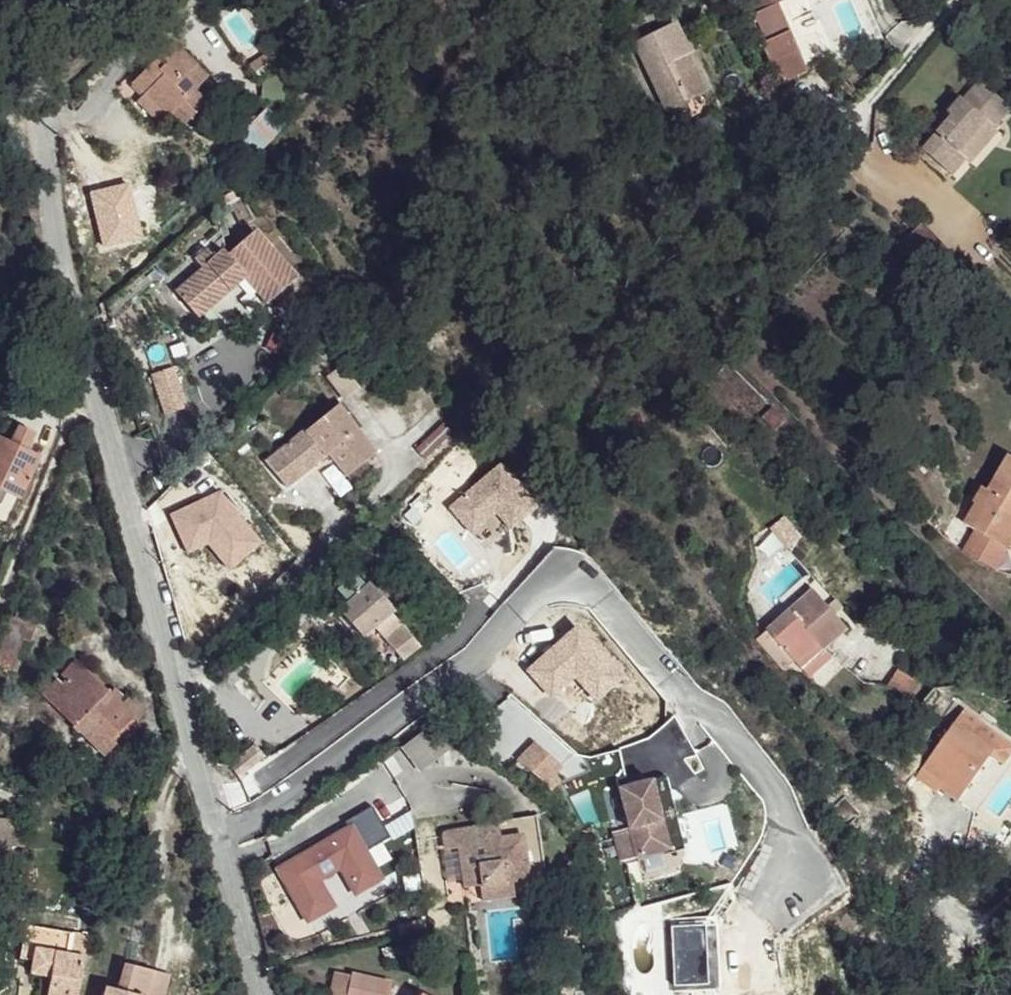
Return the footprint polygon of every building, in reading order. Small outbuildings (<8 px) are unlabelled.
[(65,3),(73,13),(88,1),(87,0),(69,0),(65,3)] [(712,89),(692,55),(675,21),(636,43),(669,110),(688,102),(712,89)] [(803,72),(770,38),(748,25),(733,45),(752,65),(787,94),(800,78),(803,72)] [(809,40),(796,46),(806,66),(818,60),(809,40)] [(162,72),(152,62),(125,89),(164,127),(170,119),(179,107),(193,118),(208,105),(197,93),(204,85),(192,74),(201,65),(173,41),(162,52),(173,62),(162,72)] [(173,62),(162,52),(152,62),(162,72),(173,62)] [(212,78),(201,65),(192,74),(204,85),(212,78)] [(944,131),(962,147),(983,127),(997,123),(1010,108),(983,79),(959,100),(951,110),(957,116),(944,131)] [(268,104),(232,141),(250,158),(286,122),(268,104)] [(170,119),(187,126),(193,118),(179,107),(170,119)] [(572,137),(561,128),(552,138),(564,148),(572,137)] [(962,147),(944,131),(926,151),(954,175),(972,155),(962,147)] [(288,274),(247,226),(223,250),(218,247),(207,257),(199,250),(186,259),(194,267),(169,290),(189,315),(235,273),(260,301),(288,274)] [(170,370),(149,379),(162,413),(183,406),(170,370)] [(339,403),(323,417),(276,462),(295,486),(337,450),(358,470),(362,466),(380,448),(339,403)] [(5,492),(19,500),(36,462),(0,445),(0,503),(5,492)] [(1003,450),(957,521),(970,530),(959,547),(994,569),(1010,543),(1010,455),(1003,450)] [(366,590),(354,576),(339,594),(351,605),(366,590)] [(396,614),(369,584),(366,590),(351,605),(340,615),(365,641),(375,633),(391,619),(396,614)] [(849,627),(812,586),(767,624),(796,657),(817,639),(824,645),(849,627)] [(418,647),(391,619),(375,633),(404,660),(418,647)] [(824,645),(817,639),(796,657),(803,663),(824,645)] [(78,662),(45,692),(100,750),(133,719),(78,662)] [(893,671),(887,688),(909,697),(916,679),(893,671)] [(960,712),(952,722),(993,752),(989,758),(999,765),(1009,747),(960,712)] [(282,728),(275,721),(268,728),(274,736),(282,728)] [(993,752),(952,722),(915,772),(937,789),(939,785),(956,799),(989,758),(993,752)] [(532,775),(546,760),(507,726),(493,742),(532,775)] [(264,762),(251,751),(232,771),(242,779),(264,762)] [(670,794),(667,783),(653,786),(655,798),(670,794)] [(653,786),(621,794),(638,863),(684,851),(670,794),(655,798),(653,786)] [(487,886),(488,901),(522,899),(520,883),(537,882),(531,846),(507,848),(505,825),(483,828),(483,829),(453,832),(455,848),(468,846),(473,888),(487,886)] [(20,928),(16,961),(29,963),(28,976),(48,979),(46,994),(76,994),(83,936),(20,928)] [(355,968),(349,994),(390,994),(394,978),(355,968)] [(155,980),(125,972),(116,994),(150,994),(155,980)] [(173,983),(155,980),(150,994),(169,994),(173,983)]
